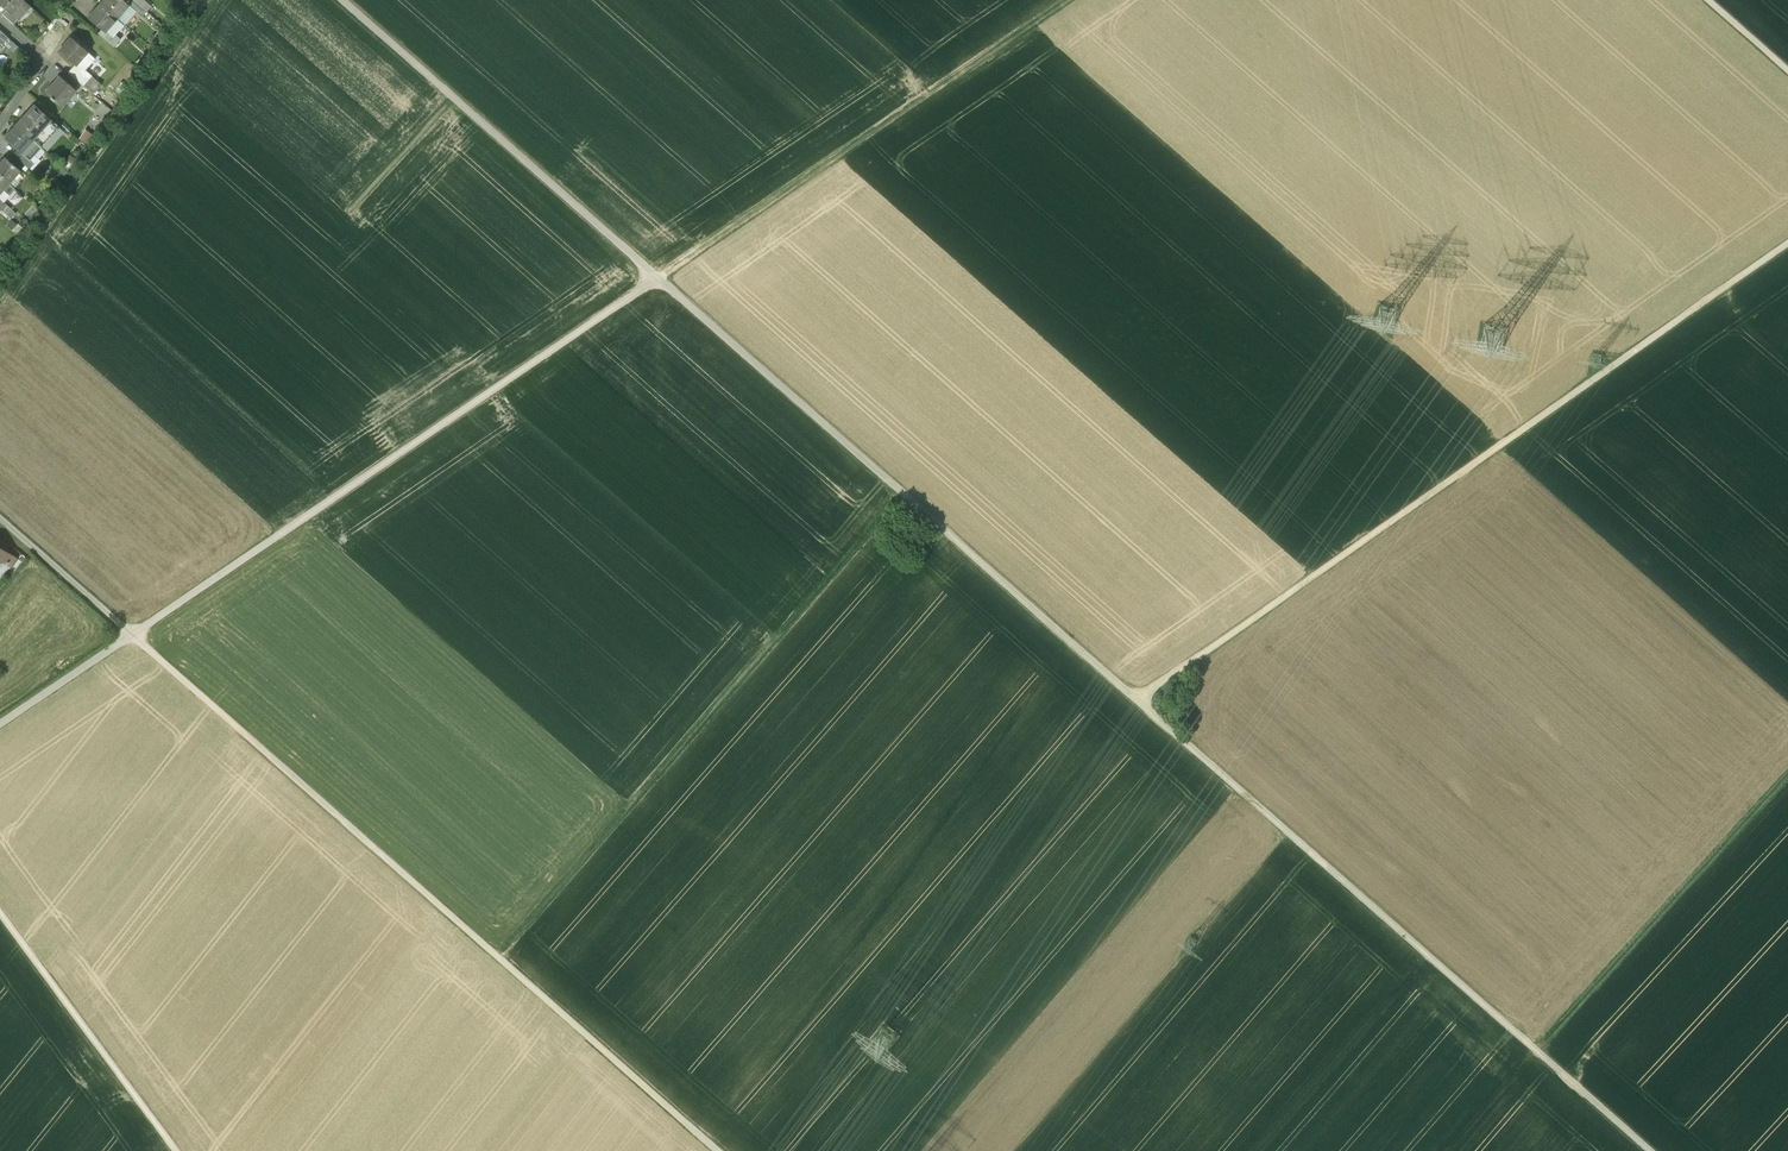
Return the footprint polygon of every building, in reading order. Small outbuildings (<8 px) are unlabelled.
[(23,0),(0,0),(0,3),(7,9),(18,18),(29,5),(23,0)] [(122,0),(104,0),(100,4),(116,18),(128,5),(124,1),(122,0)] [(133,0),(125,0),(124,1),(128,5),(142,17),(146,12),(133,0)] [(116,18),(100,4),(89,17),(102,28),(105,31),(117,18),(116,18)] [(18,18),(7,9),(2,15),(13,24),(18,18)] [(105,31),(102,28),(98,34),(113,48),(121,39),(115,34),(113,37),(105,31)] [(86,52),(70,38),(59,51),(75,65),(86,52)] [(84,67),(94,55),(89,50),(78,62),(84,67)] [(88,80),(73,67),(68,72),(78,82),(83,86),(88,80)] [(78,82),(68,72),(62,78),(73,88),(78,82)] [(62,78),(59,76),(45,92),(51,97),(50,97),(61,107),(75,90),(73,88),(62,78)] [(36,102),(15,125),(32,139),(41,147),(61,124),(36,102)] [(32,139),(15,125),(4,138),(18,150),(21,152),(32,139)] [(21,152),(18,150),(13,155),(25,165),(29,169),(34,163),(21,152)] [(25,165),(13,155),(9,161),(19,170),(20,170),(25,165)] [(5,157),(0,163),(0,176),(8,183),(19,170),(9,161),(5,157)] [(0,209),(6,214),(11,208),(0,199),(0,209)] [(5,551),(1,557),(0,558),(0,559),(5,562),(6,563),(7,563),(10,565),(16,558),(5,551)]
